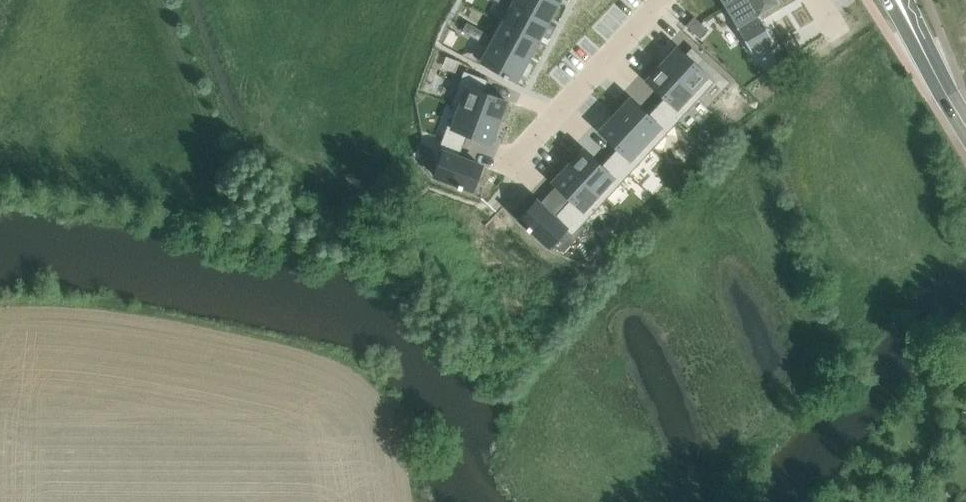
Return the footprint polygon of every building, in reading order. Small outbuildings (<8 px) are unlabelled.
[(513,4),(547,22),(557,3),(551,0),(515,0),(513,4)] [(753,54),(775,42),(758,14),(779,2),(778,0),(722,0),(752,53),(753,54)] [(513,4),(503,23),(536,41),(547,22),(513,4)] [(708,29),(694,16),(685,25),(700,38),(708,29)] [(465,21),(460,30),(473,37),(478,28),(465,21)] [(503,23),(492,42),(526,60),(536,41),(503,23)] [(478,28),(473,37),(485,44),(490,35),(478,28)] [(492,42),(482,62),(515,80),(526,60),(492,42)] [(677,47),(662,64),(692,91),(707,75),(714,82),(723,72),(704,54),(695,64),(677,47)] [(662,64),(647,80),(664,97),(656,106),(675,123),(684,113),(677,107),(692,91),(662,64)] [(463,70),(459,83),(468,87),(460,107),(498,121),(506,100),(483,92),(488,79),(463,70)] [(630,98),(615,115),(645,142),(659,127),(666,133),(675,123),(656,106),(648,115),(630,98)] [(447,125),(442,137),(463,145),(467,134),(490,142),(498,121),(460,107),(452,127),(447,125)] [(615,115),(599,131),(617,148),(609,157),(628,174),(637,164),(630,158),(645,142),(615,115)] [(443,152),(434,175),(472,189),(481,165),(459,156),(463,145),(442,137),(437,150),(443,152)] [(583,149),(568,166),(598,193),(612,178),(619,184),(628,174),(609,157),(601,166),(583,149)] [(568,166),(552,182),(570,199),(562,208),(581,225),(590,215),(583,209),(598,193),(568,166)] [(536,200),(519,218),(549,246),(565,229),(572,235),(581,225),(562,208),(554,216),(536,200)]
